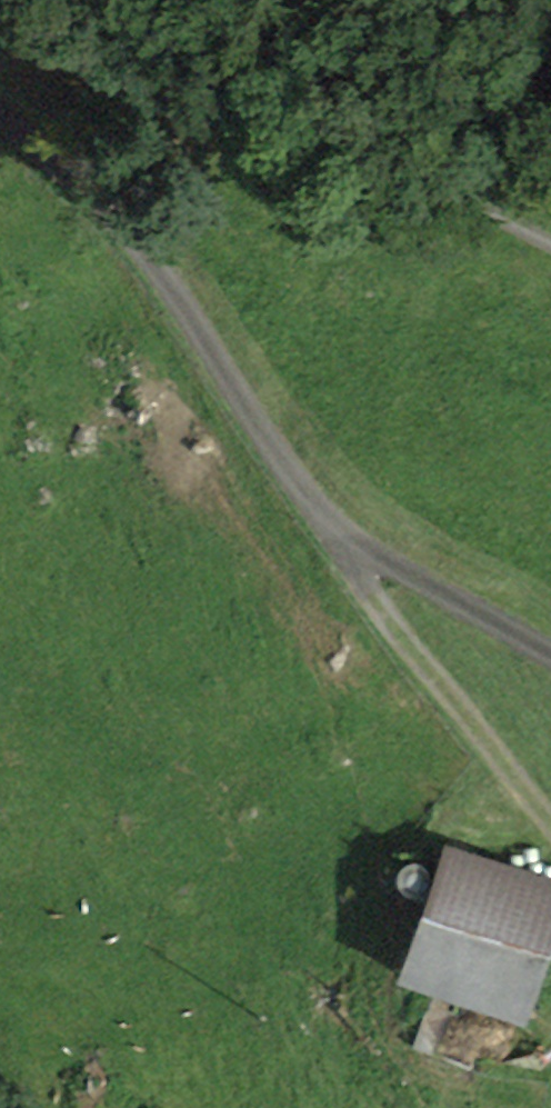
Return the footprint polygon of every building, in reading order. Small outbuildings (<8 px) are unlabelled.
[(435,844),(377,991),(507,1042),(550,932),(550,890),(435,844)]
